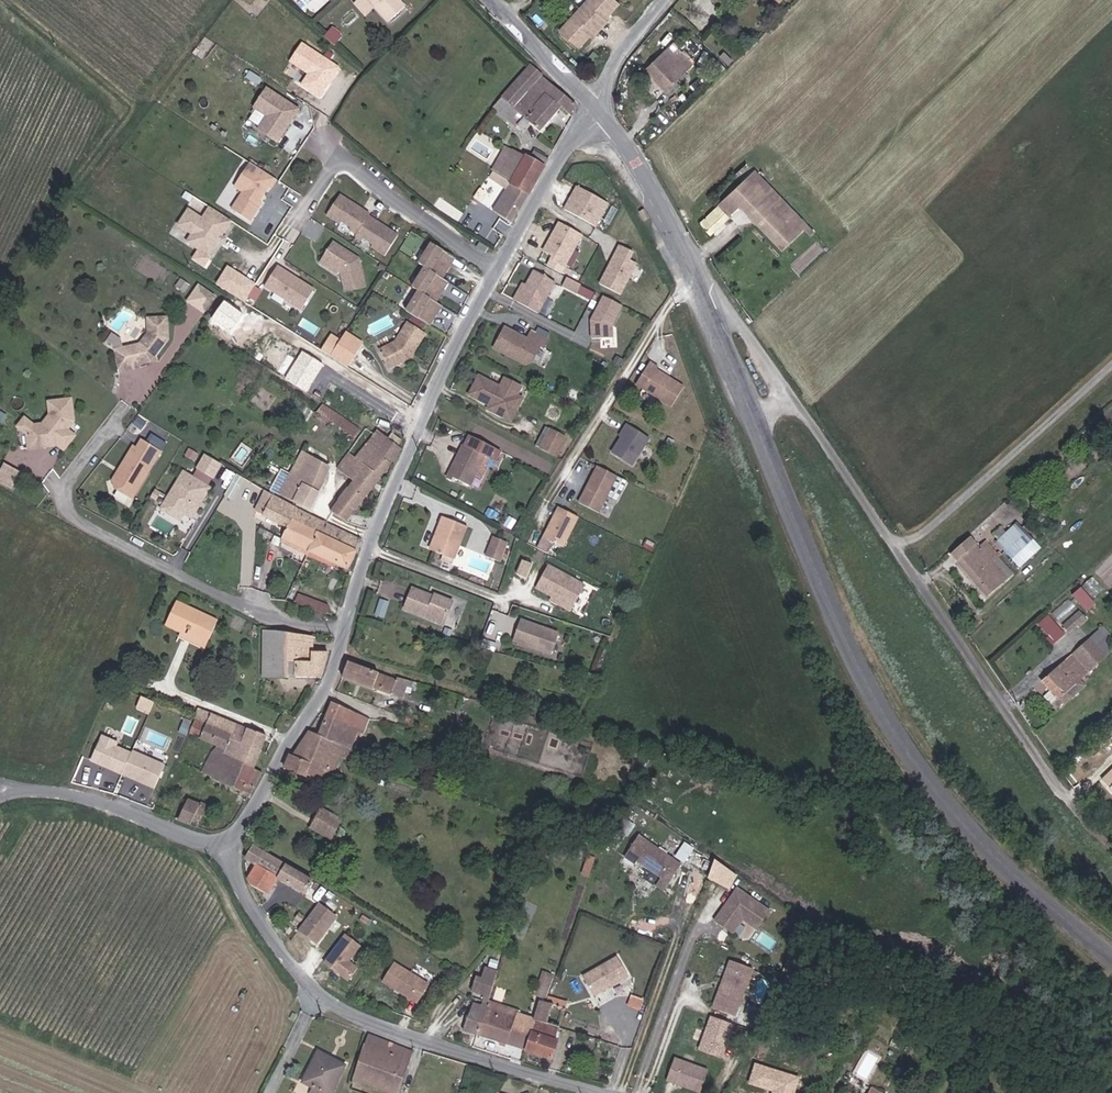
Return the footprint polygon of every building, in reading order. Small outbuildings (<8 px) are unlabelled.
[(345,2),(343,0),(341,0),(334,6),(337,9),(345,2)] [(394,21),(375,0),(345,0),(378,36),(394,21)] [(599,0),(586,0),(552,38),(572,55),(586,40),(588,42),(599,30),(597,27),(610,11),(599,0)] [(333,46),(340,37),(330,28),(323,37),(333,46)] [(682,62),(667,45),(662,50),(657,44),(634,66),(653,88),(682,62)] [(302,86),(320,98),(339,69),(302,45),(290,63),(309,75),(302,86)] [(559,122),(566,113),(560,107),(523,74),(495,106),(496,108),(490,116),(514,139),(521,132),(531,141),(552,117),(559,122)] [(287,120),(256,100),(244,118),(257,127),(253,132),(272,144),(287,120)] [(469,217),(500,236),(536,173),(527,166),(522,171),(517,168),(516,169),(503,162),(469,217)] [(760,168),(724,204),(736,215),(747,202),(793,248),(817,224),(760,168)] [(266,191),(238,174),(223,198),(232,204),(221,221),(239,233),(247,220),(245,218),(257,199),(260,201),(266,191)] [(584,222),(597,199),(566,181),(553,205),(584,222)] [(634,198),(638,205),(644,202),(639,194),(634,198)] [(723,230),(736,215),(724,204),(711,219),(723,230)] [(374,267),(388,247),(358,227),(359,225),(329,206),(316,227),(329,236),(331,233),(340,239),(338,241),(346,246),(344,248),(351,252),(353,250),(362,256),(360,258),(374,267)] [(571,230),(548,217),(531,246),(540,251),(539,254),(553,262),(571,230)] [(220,233),(199,219),(191,231),(177,222),(167,237),(181,246),(176,254),(198,268),(208,252),(210,248),(220,233)] [(624,248),(628,239),(614,233),(594,274),(616,284),(631,251),(624,248)] [(635,243),(628,239),(624,248),(631,251),(635,243)] [(349,270),(323,254),(310,274),(318,279),(320,276),(331,283),(332,302),(351,300),(349,270)] [(396,322),(419,337),(431,318),(426,314),(438,294),(432,291),(446,270),(422,255),(409,275),(415,279),(402,299),(408,302),(396,322)] [(509,280),(505,289),(529,302),(546,271),(524,259),(512,282),(509,280)] [(563,267),(570,272),(574,264),(568,260),(563,267)] [(640,281),(647,268),(638,263),(631,276),(640,281)] [(217,283),(244,300),(256,281),(228,264),(217,283)] [(295,279),(292,277),(291,274),(276,264),(263,283),(298,306),(311,287),(296,277),(295,279)] [(572,274),(558,267),(554,275),(568,282),(572,274)] [(203,311),(214,295),(198,285),(187,301),(203,311)] [(615,294),(596,285),(584,310),(586,328),(607,327),(606,314),(615,294)] [(173,302),(178,295),(170,289),(165,297),(173,302)] [(498,320),(487,340),(511,352),(517,356),(524,354),(532,337),(536,339),(539,332),(524,323),(519,332),(498,320)] [(115,365),(118,379),(130,377),(129,374),(141,371),(140,367),(143,363),(145,365),(158,347),(157,326),(137,327),(138,341),(130,353),(113,357),(115,365)] [(331,356),(348,366),(362,341),(345,331),(331,356)] [(401,368),(416,345),(397,334),(386,353),(370,362),(380,380),(401,368)] [(105,358),(113,357),(111,347),(102,341),(95,352),(105,358)] [(618,356),(622,349),(615,346),(611,352),(618,356)] [(301,349),(283,375),(306,391),(324,364),(301,349)] [(645,356),(631,379),(667,401),(680,380),(652,363),(653,361),(645,356)] [(113,357),(105,358),(107,367),(115,365),(113,357)] [(483,398),(500,371),(495,369),(491,378),(469,367),(459,386),(483,398)] [(513,378),(500,371),(483,398),(484,403),(496,409),(500,399),(505,396),(510,387),(508,386),(513,378)] [(515,389),(510,387),(505,396),(500,399),(496,409),(503,413),(515,389)] [(324,404),(319,413),(355,435),(361,426),(324,404)] [(61,407),(42,409),(43,418),(33,432),(24,433),(17,441),(19,455),(36,453),(39,451),(42,451),(44,453),(46,451),(54,457),(65,444),(57,437),(64,429),(61,407)] [(568,421),(553,414),(543,433),(558,441),(568,421)] [(618,429),(607,447),(628,460),(644,434),(621,420),(617,428),(618,429)] [(494,442),(463,426),(442,470),(463,480),(478,450),(488,455),(494,442)] [(558,441),(543,433),(539,441),(555,449),(558,441)] [(365,443),(355,437),(339,460),(359,475),(372,459),(379,446),(369,439),(365,443)] [(372,459),(381,466),(392,451),(381,442),(379,446),(372,459)] [(150,460),(127,446),(102,487),(104,495),(121,506),(150,460)] [(213,478),(221,465),(206,455),(197,469),(213,478)] [(281,482),(270,503),(301,519),(313,499),(320,475),(293,459),(281,482)] [(322,519),(337,529),(381,466),(372,459),(359,475),(339,460),(329,476),(343,487),(322,519)] [(613,497),(624,478),(594,460),(574,495),(594,507),(603,491),(613,497)] [(13,486),(20,469),(3,462),(0,469),(0,480),(13,486)] [(182,473),(156,516),(174,527),(182,513),(191,517),(209,488),(182,473)] [(243,478),(236,473),(223,495),(230,499),(243,478)] [(270,503),(281,482),(271,478),(261,498),(270,503)] [(261,498),(259,501),(268,506),(270,503),(261,498)] [(558,540),(575,510),(555,499),(533,541),(543,546),(549,535),(558,540)] [(276,535),(287,517),(268,506),(259,501),(256,500),(246,518),(276,535)] [(458,523),(435,511),(422,544),(445,554),(458,523)] [(272,544),(299,558),(309,538),(344,557),(347,550),(287,517),(276,535),(272,544)] [(502,534),(487,528),(480,548),(495,554),(502,534)] [(994,590),(1017,577),(1006,557),(1014,552),(1006,537),(998,541),(991,529),(968,542),(994,590)] [(1058,555),(1048,535),(1023,548),(1034,568),(1058,555)] [(325,572),(334,576),(344,557),(309,538),(299,558),(325,572)] [(299,558),(272,544),(270,548),(297,562),(299,558)] [(1006,557),(1017,577),(1024,573),(1014,552),(1006,557)] [(530,562),(520,556),(512,570),(522,576),(530,562)] [(325,572),(299,558),(297,562),(323,576),(325,572)] [(533,580),(549,589),(561,595),(565,588),(575,593),(583,578),(545,558),(533,580)] [(1087,610),(1096,601),(1080,586),(1071,594),(1087,610)] [(448,599),(430,592),(429,596),(407,587),(400,607),(440,622),(448,599)] [(561,595),(549,589),(547,592),(569,604),(575,593),(565,588),(561,595)] [(333,614),(336,607),(307,592),(304,599),(333,614)] [(1072,632),(1090,616),(1072,596),(1054,612),(1072,632)] [(191,633),(209,641),(219,620),(178,602),(169,622),(183,629),(185,625),(193,628),(191,633)] [(1055,643),(1067,632),(1050,613),(1038,623),(1055,643)] [(521,618),(513,643),(552,656),(561,632),(521,618)] [(207,648),(209,641),(191,633),(193,628),(185,625),(183,629),(180,636),(207,648)] [(1043,680),(1060,698),(1111,649),(1111,637),(1101,626),(1043,680)] [(272,675),(323,676),(327,666),(328,648),(316,646),(316,636),(272,630),(272,675)] [(406,676),(357,662),(352,678),(401,693),(406,676)] [(424,681),(406,676),(401,693),(419,698),(424,681)] [(140,696),(135,709),(149,715),(154,702),(140,696)] [(337,701),(332,714),(371,732),(376,717),(337,701)] [(212,709),(208,719),(240,732),(236,741),(260,751),(268,731),(212,709)] [(371,732),(332,714),(324,732),(350,742),(368,749),(374,734),(371,732)] [(208,719),(197,715),(190,733),(216,743),(205,771),(255,791),(262,772),(253,768),(229,759),(236,741),(240,732),(208,719)] [(324,732),(314,728),(300,754),(296,752),(289,766),(333,781),(350,742),(324,732)] [(100,732),(88,760),(120,774),(129,752),(115,746),(118,740),(100,732)] [(260,751),(236,741),(229,759),(253,768),(260,751)] [(165,764),(132,750),(122,775),(155,788),(165,764)] [(1098,782),(1111,795),(1111,767),(1098,782)] [(195,798),(186,820),(204,828),(210,813),(204,810),(207,803),(195,798)] [(204,810),(210,813),(212,814),(217,803),(208,800),(207,803),(204,810)] [(339,814),(329,833),(351,844),(361,824),(339,814)] [(672,853),(629,825),(616,844),(627,851),(629,849),(653,863),(651,867),(660,872),(672,853)] [(685,861),(694,846),(686,841),(677,855),(685,861)] [(265,843),(254,861),(258,880),(278,892),(288,875),(311,889),(320,875),(265,843)] [(592,874),(596,855),(588,854),(584,873),(592,874)] [(703,908),(723,920),(732,906),(747,915),(759,896),(726,874),(703,908)] [(344,913),(325,900),(306,926),(324,940),(344,913)] [(369,940),(353,928),(334,954),(359,973),(367,962),(357,956),(369,940)] [(634,975),(623,955),(589,973),(599,993),(634,975)] [(478,986),(474,998),(479,1000),(492,961),(479,957),(474,971),(469,969),(465,982),(478,986)] [(757,965),(734,957),(717,1005),(739,1013),(757,965)] [(444,983),(408,960),(396,981),(431,1003),(444,983)] [(536,995),(528,1016),(542,1020),(551,1023),(558,1004),(536,995)] [(457,1020),(471,1025),(479,1000),(474,998),(466,996),(457,1020)] [(528,1016),(479,1000),(471,1025),(505,1037),(506,1036),(517,1040),(522,1027),(528,1016)] [(737,1022),(715,1014),(703,1048),(725,1056),(737,1022)] [(528,1016),(522,1027),(537,1032),(542,1020),(528,1016)] [(517,1040),(516,1041),(541,1050),(547,1035),(537,1032),(522,1027),(517,1040)] [(417,1049),(371,1033),(357,1077),(403,1092),(417,1049)] [(323,1050),(306,1081),(330,1092),(334,1092),(349,1063),(323,1050)] [(712,1070),(678,1058),(670,1080),(704,1092),(712,1070)] [(747,1084),(773,1092),(796,1092),(802,1077),(754,1062),(747,1084)]
